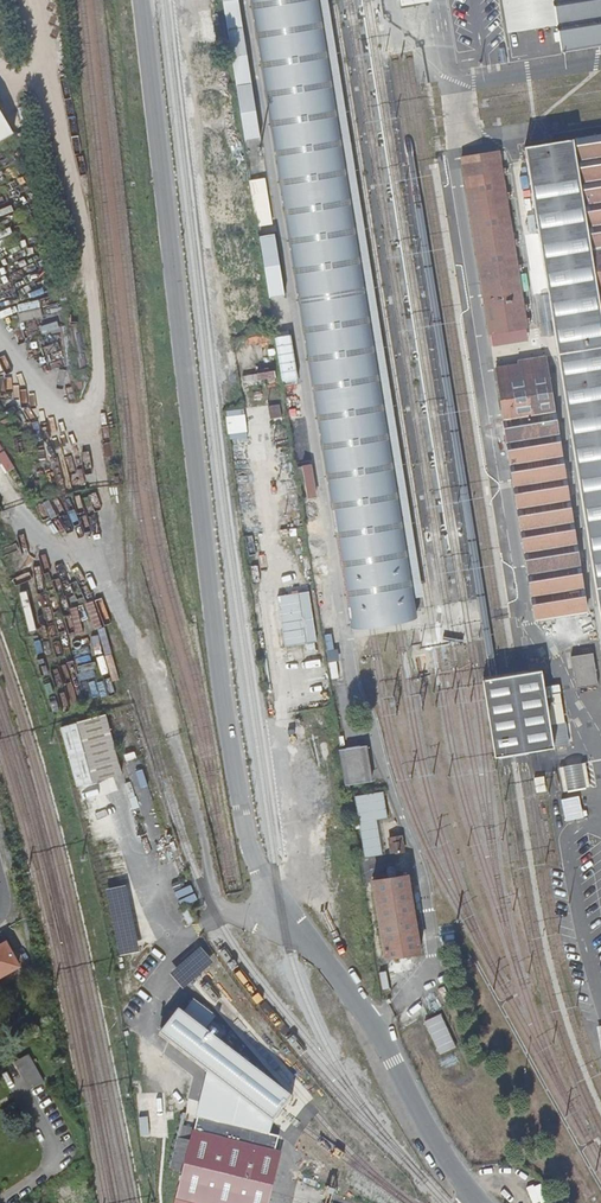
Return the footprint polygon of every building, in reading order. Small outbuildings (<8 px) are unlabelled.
[(262,137),(245,0),(228,0),(245,140),(262,137)] [(350,625),(371,622),(397,618),(416,615),(318,0),(247,0),(350,625)] [(505,33),(552,24),(560,56),(600,49),(600,0),(499,0),(505,33)] [(16,133),(0,105),(0,143),(16,133)] [(576,137),(600,307),(600,133),(576,137)] [(600,622),(600,307),(576,137),(525,145),(600,622)] [(487,339),(528,331),(500,154),(458,161),(487,339)] [(246,165),(238,166),(241,179),(249,178),(246,165)] [(266,177),(250,180),(258,226),(274,223),(266,177)] [(537,620),(587,610),(544,349),(521,353),(521,361),(499,365),(537,620)] [(261,379),(279,377),(278,370),(260,373),(261,379)] [(306,495),(315,493),(311,461),(294,463),(297,485),(304,484),(306,495)] [(325,635),(331,679),(341,677),(334,633),(325,635)] [(576,689),(598,685),(593,652),(570,656),(576,689)] [(495,757),(554,747),(545,694),(544,686),(541,667),(482,676),(495,757)] [(544,686),(545,694),(557,693),(556,684),(544,686)] [(557,693),(545,694),(554,747),(569,745),(560,692),(557,693)] [(107,714),(77,722),(93,782),(123,774),(107,714)] [(365,744),(338,749),(345,785),(372,780),(365,744)] [(564,792),(589,788),(586,763),(560,767),(564,792)] [(387,817),(382,791),(353,796),(357,822),(363,858),(381,855),(375,819),(383,817),(387,817)] [(588,815),(596,813),(592,795),(584,796),(588,815)] [(582,796),(563,799),(566,821),(584,818),(582,796)] [(391,854),(405,851),(402,835),(388,838),(391,854)] [(379,958),(419,952),(406,872),(367,878),(379,958)] [(17,966),(5,942),(0,945),(0,976),(17,966)] [(440,1056),(458,1049),(443,1014),(426,1021),(440,1056)] [(42,1080),(27,1052),(12,1060),(28,1088),(42,1080)] [(282,1150),(269,1147),(272,1134),(196,1115),(193,1128),(181,1125),(169,1166),(182,1169),(173,1202),(269,1202),(282,1150)]
